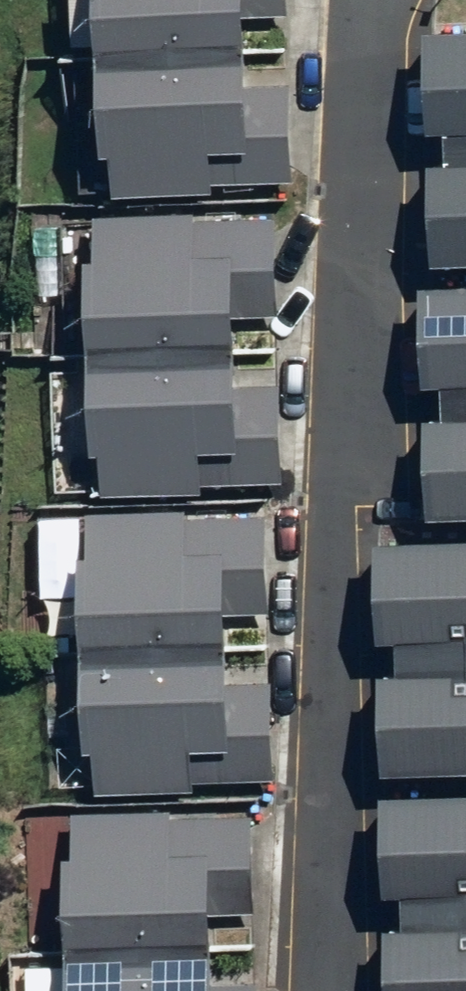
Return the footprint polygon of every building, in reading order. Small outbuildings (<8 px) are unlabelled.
[(274,42),(275,12),(299,12),(300,0),(116,0),(116,40),(274,42)] [(443,18),(443,125),(459,125),(459,149),(449,149),(449,248),(465,248),(465,18),(443,18)] [(274,42),(116,40),(115,147),(132,147),(132,187),(304,189),(305,80),(274,80),(274,42)] [(287,309),(288,211),(105,209),(103,489),(293,490),(294,376),(254,375),(255,308),(287,309)] [(437,265),(437,377),(459,377),(460,402),(438,402),(438,503),(465,503),(465,265),(437,265)] [(98,634),(244,634),(244,602),(283,602),(283,511),(97,512),(98,634)] [(394,532),(397,630),(412,629),(412,656),(392,657),(395,768),(465,766),(465,530),(394,532)] [(244,634),(98,634),(99,781),(286,780),(286,677),(244,677),(244,634)] [(402,785),(401,880),(415,880),(414,924),(397,924),(396,990),(465,990),(465,786),(402,785)] [(87,944),(232,941),(231,913),(270,912),(267,806),(84,810),(87,944)] [(87,944),(88,990),(273,990),(273,980),(233,981),(232,941),(87,944)]
